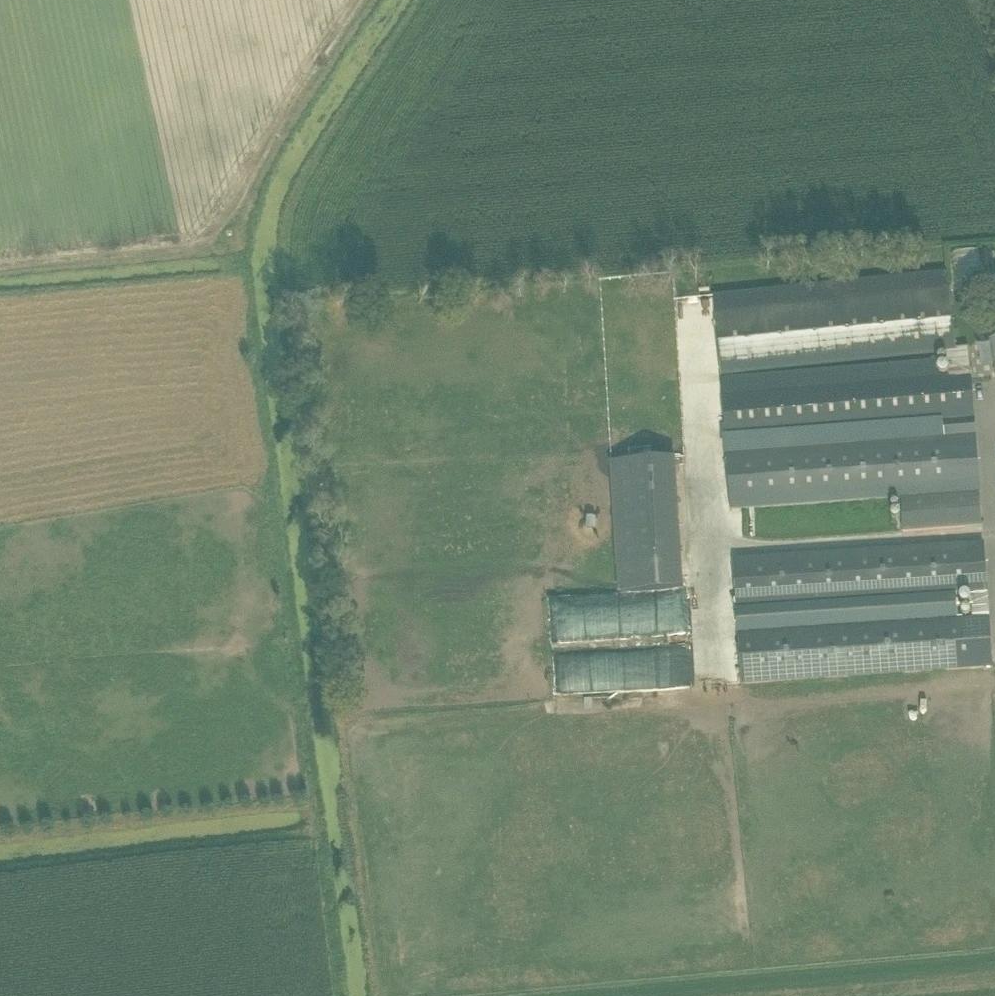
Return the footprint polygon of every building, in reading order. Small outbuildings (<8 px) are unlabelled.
[(948,272),(713,296),(715,312),(721,377),(946,353),(948,374),(949,379),(970,376),(967,347),(956,347),(949,288),(948,272)] [(936,361),(722,380),(724,393),(725,404),(727,438),(940,420),(942,436),(727,452),(731,511),(900,499),(903,534),(983,527),(980,495),(975,417),(972,384),(971,384),(970,376),(949,379),(948,374),(937,375),(936,361)] [(674,457),(673,457),(609,462),(616,569),(618,592),(619,592),(683,587),(682,564),(675,457),(674,457)] [(963,543),(733,559),(741,685),(744,685),(972,668),(992,666),(983,542),(963,543)] [(556,688),(675,686),(675,652),(556,654),(556,688)]
